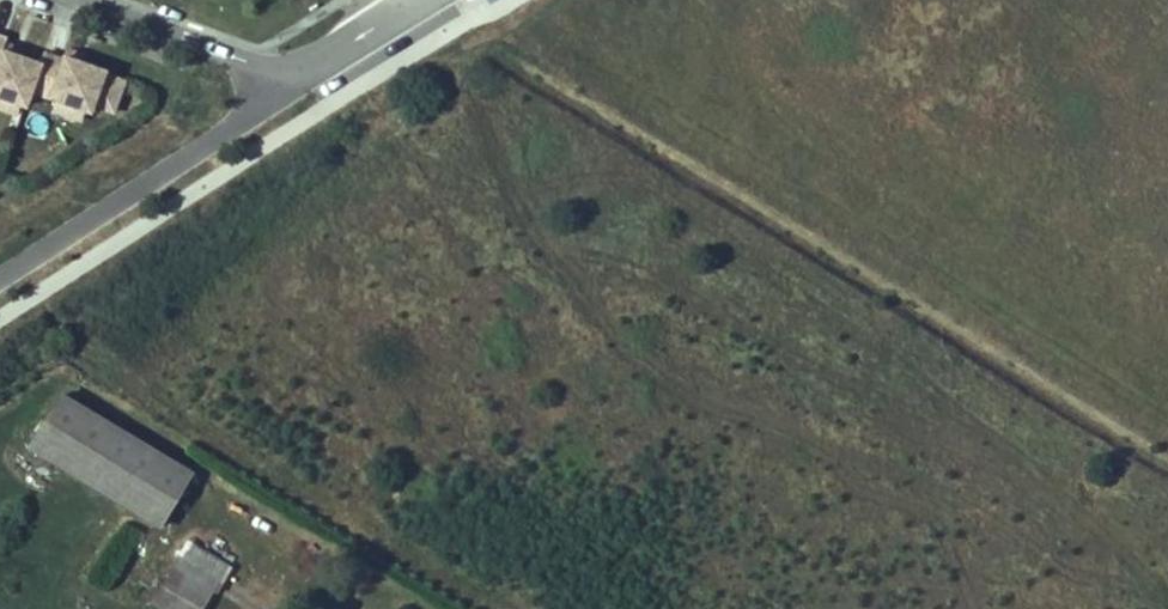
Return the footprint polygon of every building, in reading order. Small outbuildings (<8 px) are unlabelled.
[(122,82),(101,74),(102,72),(83,65),(62,57),(61,60),(43,53),(38,65),(20,58),(1,51),(4,44),(5,40),(0,38),(0,98),(23,107),(29,91),(56,101),(83,111),(87,113),(90,104),(111,112),(122,82)] [(23,51),(4,44),(1,51),(20,58),(23,51)] [(62,57),(83,65),(86,57),(65,49),(62,57)] [(83,111),(56,101),(52,112),(79,122),(83,111)] [(36,436),(165,514),(189,474),(60,396),(36,436)] [(165,514),(36,436),(28,449),(157,527),(165,514)] [(228,569),(189,545),(174,570),(214,593),(228,569)] [(174,570),(154,602),(165,608),(205,608),(214,593),(174,570)]
